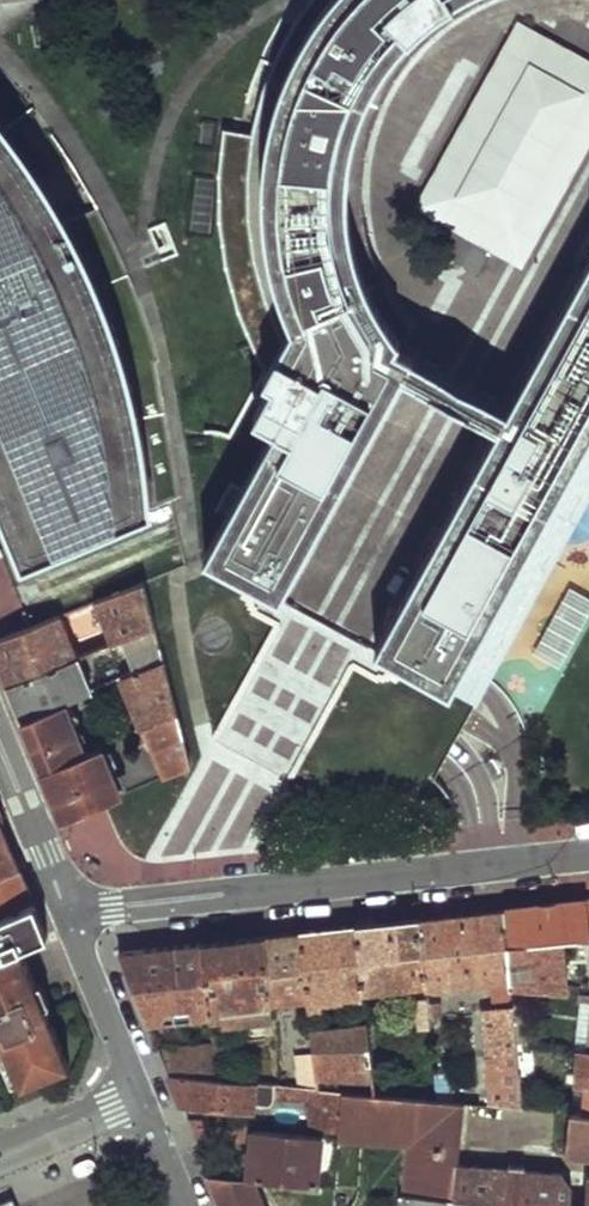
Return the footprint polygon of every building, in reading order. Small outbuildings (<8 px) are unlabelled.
[(252,580),(281,596),(404,373),(498,426),(376,648),(404,664),(477,703),(485,689),(491,678),(588,501),(588,261),(509,407),(414,355),(398,345),(409,324),(403,315),(392,299),(381,278),(372,252),(366,224),(364,192),(367,157),(375,124),(390,90),(404,68),(421,48),(442,28),(465,11),(483,1),(486,0),(311,0),(299,15),(278,53),(262,92),(252,133),(224,129),(220,170),(219,215),(225,258),(235,297),(247,329),(260,352),(272,362),(265,376),(273,380),(255,413),(276,427),(206,554),(252,580)] [(413,203),(522,264),(588,144),(588,58),(517,18),(413,203)] [(0,114),(0,500),(26,563),(154,511),(145,461),(139,419),(133,388),(125,357),(114,322),(103,293),(92,265),(80,241),(65,212),(51,189),(29,154),(0,115),(0,114)] [(143,576),(101,594),(119,636),(153,620),(143,576)] [(0,639),(0,665),(8,685),(78,654),(61,612),(29,626),(0,639)] [(119,636),(115,638),(120,648),(128,644),(138,666),(162,655),(153,620),(119,636)] [(78,654),(8,685),(21,714),(23,720),(70,698),(92,688),(78,654)] [(138,666),(122,673),(140,725),(142,724),(174,709),(162,655),(138,666)] [(70,698),(23,720),(35,750),(43,768),(90,747),(70,698)] [(142,724),(162,773),(187,762),(174,709),(142,724)] [(117,728),(104,734),(107,739),(119,733),(117,728)] [(90,747),(43,768),(59,806),(64,817),(104,800),(122,791),(101,742),(90,747)] [(20,866),(2,822),(0,816),(0,875),(20,866)] [(0,875),(0,916),(34,901),(32,896),(20,866),(0,875)] [(0,916),(0,955),(22,946),(49,936),(39,912),(34,901),(0,916)] [(506,945),(560,939),(573,937),(585,939),(585,922),(588,922),(588,901),(554,905),(502,911),(506,945)] [(425,989),(488,983),(492,1008),(481,1010),(489,1103),(522,1106),(516,1052),(515,1039),(509,981),(506,945),(502,911),(468,914),(419,920),(425,986),(425,989)] [(354,927),(360,993),(425,986),(419,920),(390,923),(354,927)] [(304,987),(307,1016),(317,1016),(316,1008),(324,1007),(322,996),(360,993),(354,927),(326,930),(299,933),(304,987)] [(262,937),(268,990),(283,989),(304,987),(299,933),(282,935),(262,937)] [(209,1047),(210,1055),(224,1054),(220,1008),(269,1002),(268,990),(262,937),(234,940),(200,944),(207,1020),(209,1047)] [(510,984),(563,991),(560,939),(506,945),(509,981),(510,984)] [(137,997),(148,1025),(207,1020),(200,944),(165,948),(120,953),(137,997)] [(0,955),(0,1033),(0,1034),(0,1046),(6,1060),(13,1058),(24,1083),(71,1063),(41,992),(37,982),(22,946),(0,955)] [(268,990),(269,1002),(285,1001),(283,989),(268,990)] [(578,993),(578,1001),(588,1002),(588,995),(578,993)] [(425,995),(419,996),(420,1009),(427,1009),(425,995)] [(311,1052),(313,1070),(347,1073),(368,1074),(363,1022),(308,1028),(311,1052)] [(516,1052),(522,1106),(540,1108),(538,1071),(532,1070),(531,1051),(549,1051),(549,1043),(515,1039),(516,1052)] [(159,1049),(169,1074),(213,1078),(210,1055),(209,1047),(159,1049)] [(574,1084),(588,1086),(588,1049),(578,1048),(574,1084)] [(295,1061),(297,1086),(315,1087),(313,1070),(311,1052),(304,1053),(305,1060),(295,1061)] [(347,1073),(348,1081),(359,1082),(369,1083),(368,1074),(347,1073)] [(181,1104),(252,1110),(254,1104),(268,1105),(273,1103),(274,1096),(312,1099),(310,1130),(337,1131),(339,1090),(315,1087),(297,1086),(278,1084),(213,1078),(169,1074),(181,1104)] [(359,1082),(360,1092),(370,1092),(369,1083),(359,1082)] [(587,1112),(588,1090),(588,1086),(574,1084),(571,1111),(587,1112)] [(337,1131),(337,1141),(405,1145),(409,1096),(370,1092),(360,1092),(339,1090),(337,1131)] [(401,1195),(453,1200),(456,1166),(461,1167),(467,1101),(409,1096),(405,1145),(401,1195)] [(587,1112),(571,1111),(570,1111),(565,1152),(588,1154),(588,1113),(587,1112)] [(253,1133),(248,1182),(261,1183),(316,1188),(320,1140),(253,1133)] [(453,1200),(519,1205),(588,1205),(588,1176),(586,1175),(583,1203),(569,1201),(570,1189),(563,1176),(461,1167),(456,1166),(453,1200)] [(212,1178),(224,1205),(271,1205),(261,1183),(248,1182),(212,1178)] [(453,1200),(401,1195),(400,1205),(519,1205),(453,1200)]
